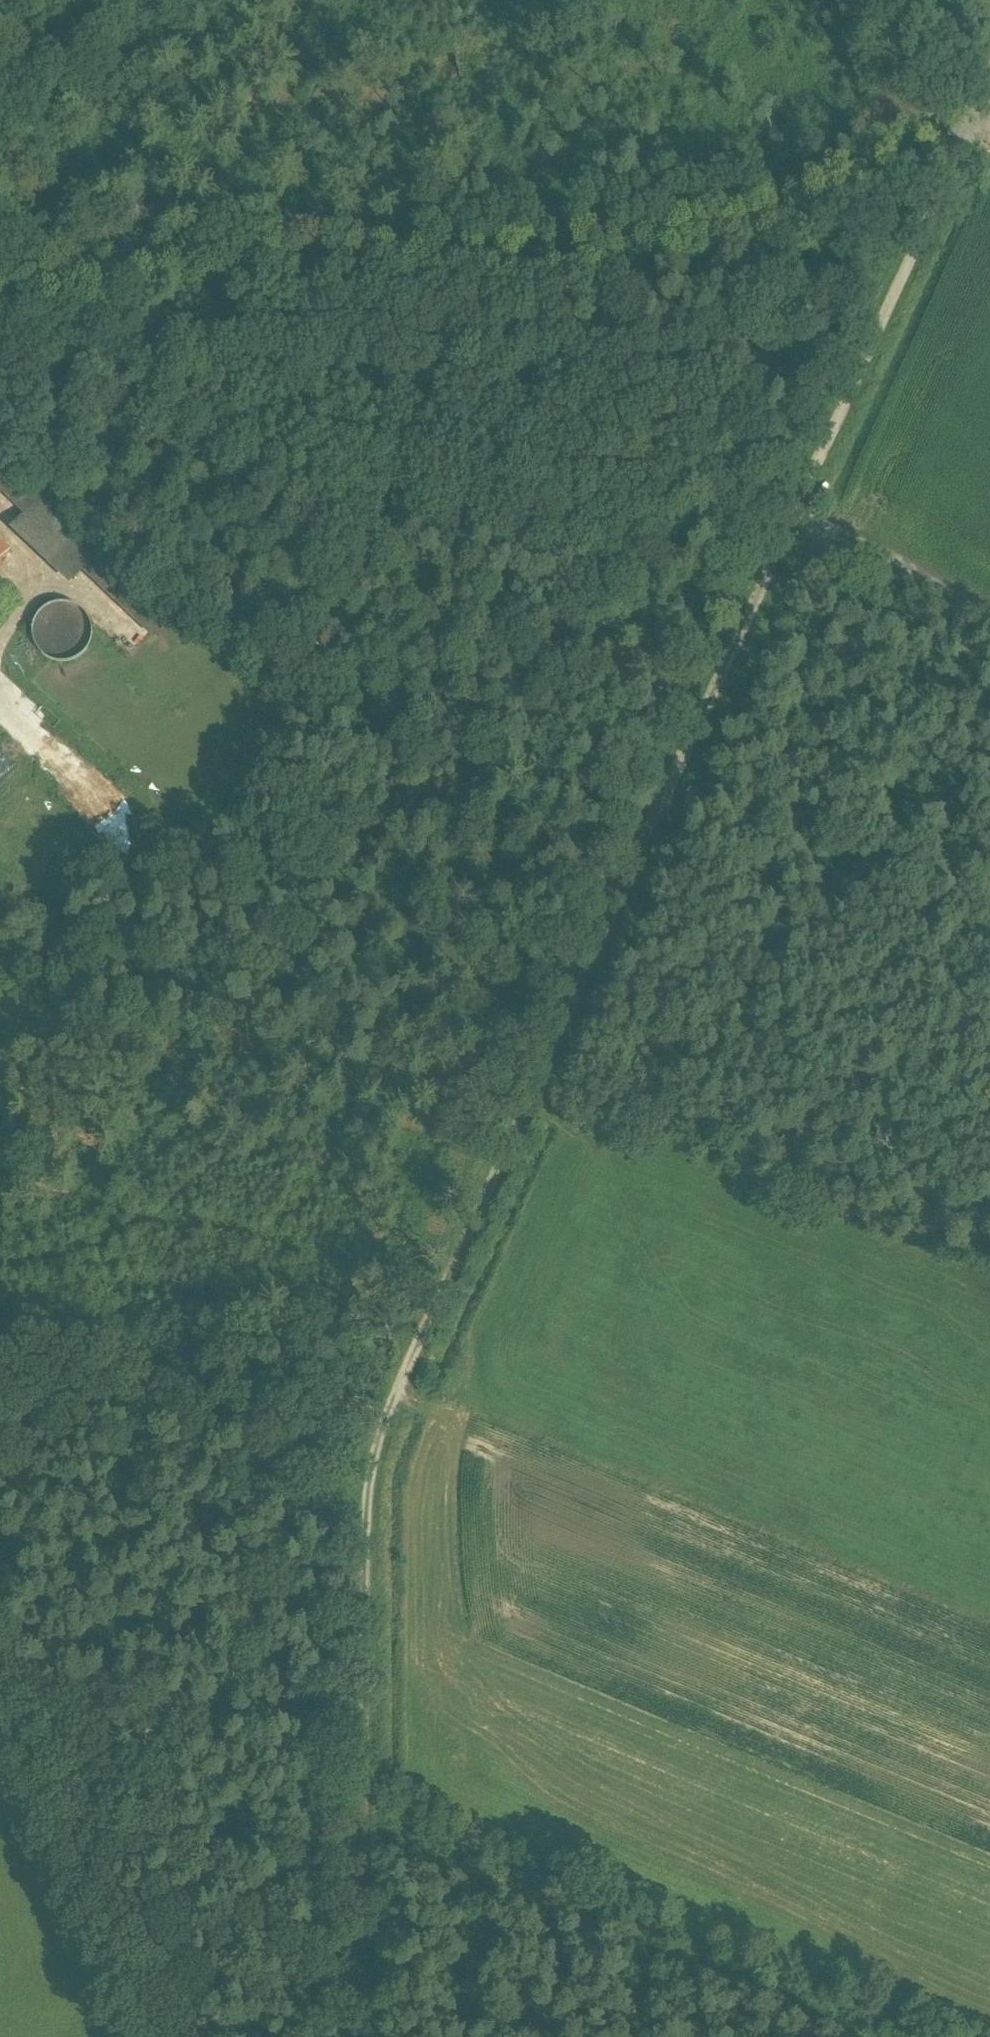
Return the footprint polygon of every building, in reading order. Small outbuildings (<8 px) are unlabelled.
[(11,552),(0,542),(0,563),(11,552)] [(34,638),(37,647),(43,655),(52,660),(63,662),(73,661),(82,655),(89,647),(92,637),(92,626),(88,616),(80,608),(70,603),(59,603),(49,606),(41,612),(36,620),(33,629),(34,638)]
